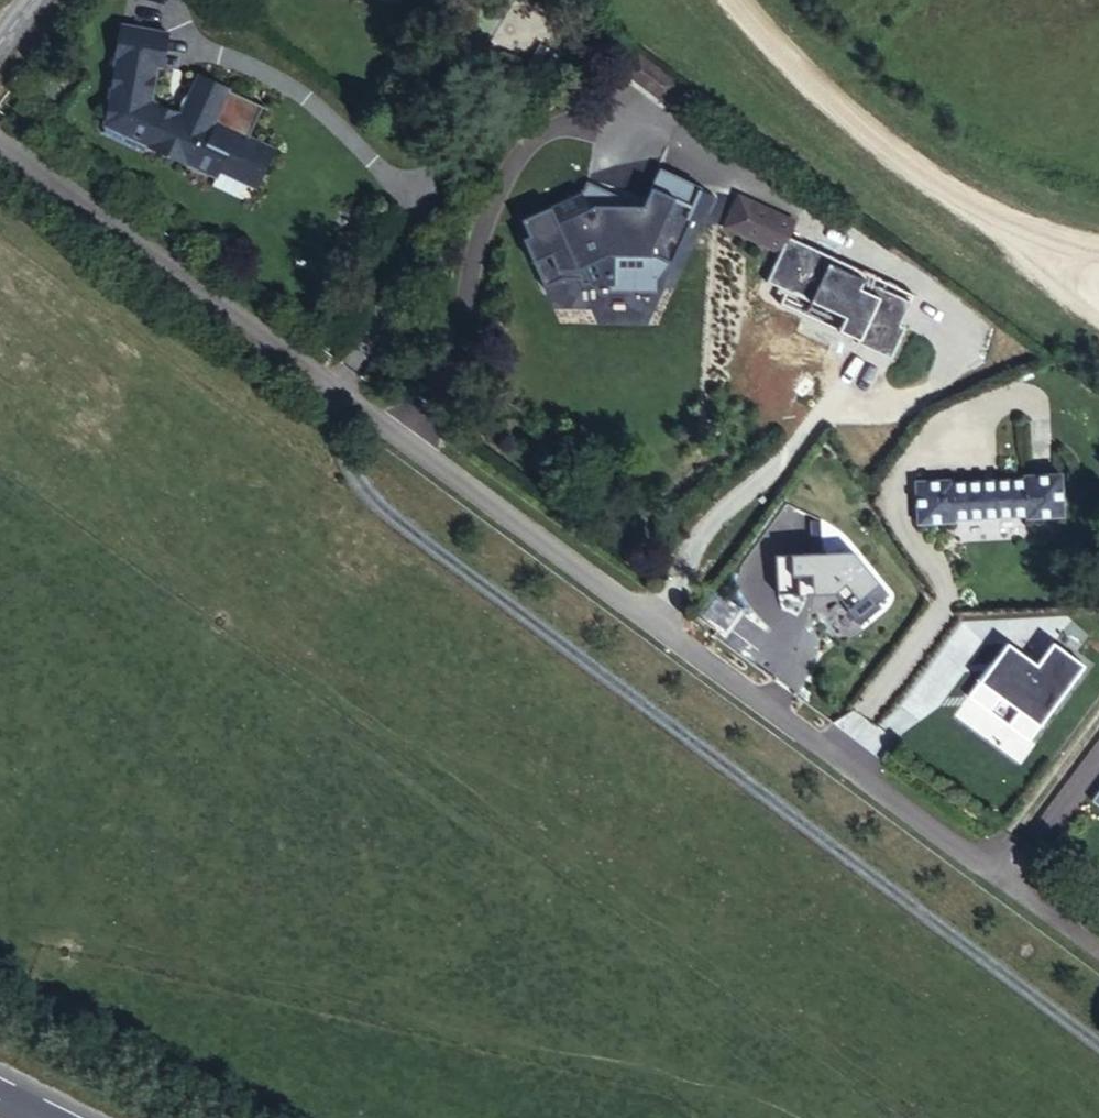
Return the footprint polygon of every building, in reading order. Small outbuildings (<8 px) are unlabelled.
[(165,22),(128,15),(111,101),(109,111),(218,166),(221,161),(257,179),(275,143),(251,131),(266,101),(202,69),(194,85),(193,86),(191,85),(184,99),(187,100),(186,101),(183,107),(151,90),(158,56),(165,22)] [(170,23),(165,22),(158,56),(163,57),(170,23)] [(668,99),(681,73),(638,52),(626,78),(668,99)] [(180,98),(186,101),(187,100),(184,99),(191,85),(193,86),(194,85),(188,82),(185,85),(183,89),(181,93),(180,97),(180,98)] [(661,184),(659,183),(648,202),(623,203),(622,195),(591,178),(587,185),(514,233),(516,237),(511,241),(544,289),(559,279),(576,278),(579,283),(612,282),(612,285),(656,283),(658,253),(673,263),(690,271),(718,219),(727,201),(669,170),(661,184)] [(798,228),(744,200),(728,229),(782,258),(798,228)] [(932,447),(895,453),(899,496),(939,484),(1007,474),(1009,481),(1045,475),(1040,429),(999,435),(999,442),(934,451),(932,447)] [(893,589),(861,544),(783,539),(781,577),(838,583),(861,618),(885,601),(882,597),(893,589)] [(1014,717),(1034,732),(1090,657),(1060,634),(1043,656),(1014,634),(975,687),(995,703),(1006,688),(1025,702),(1014,717)]
